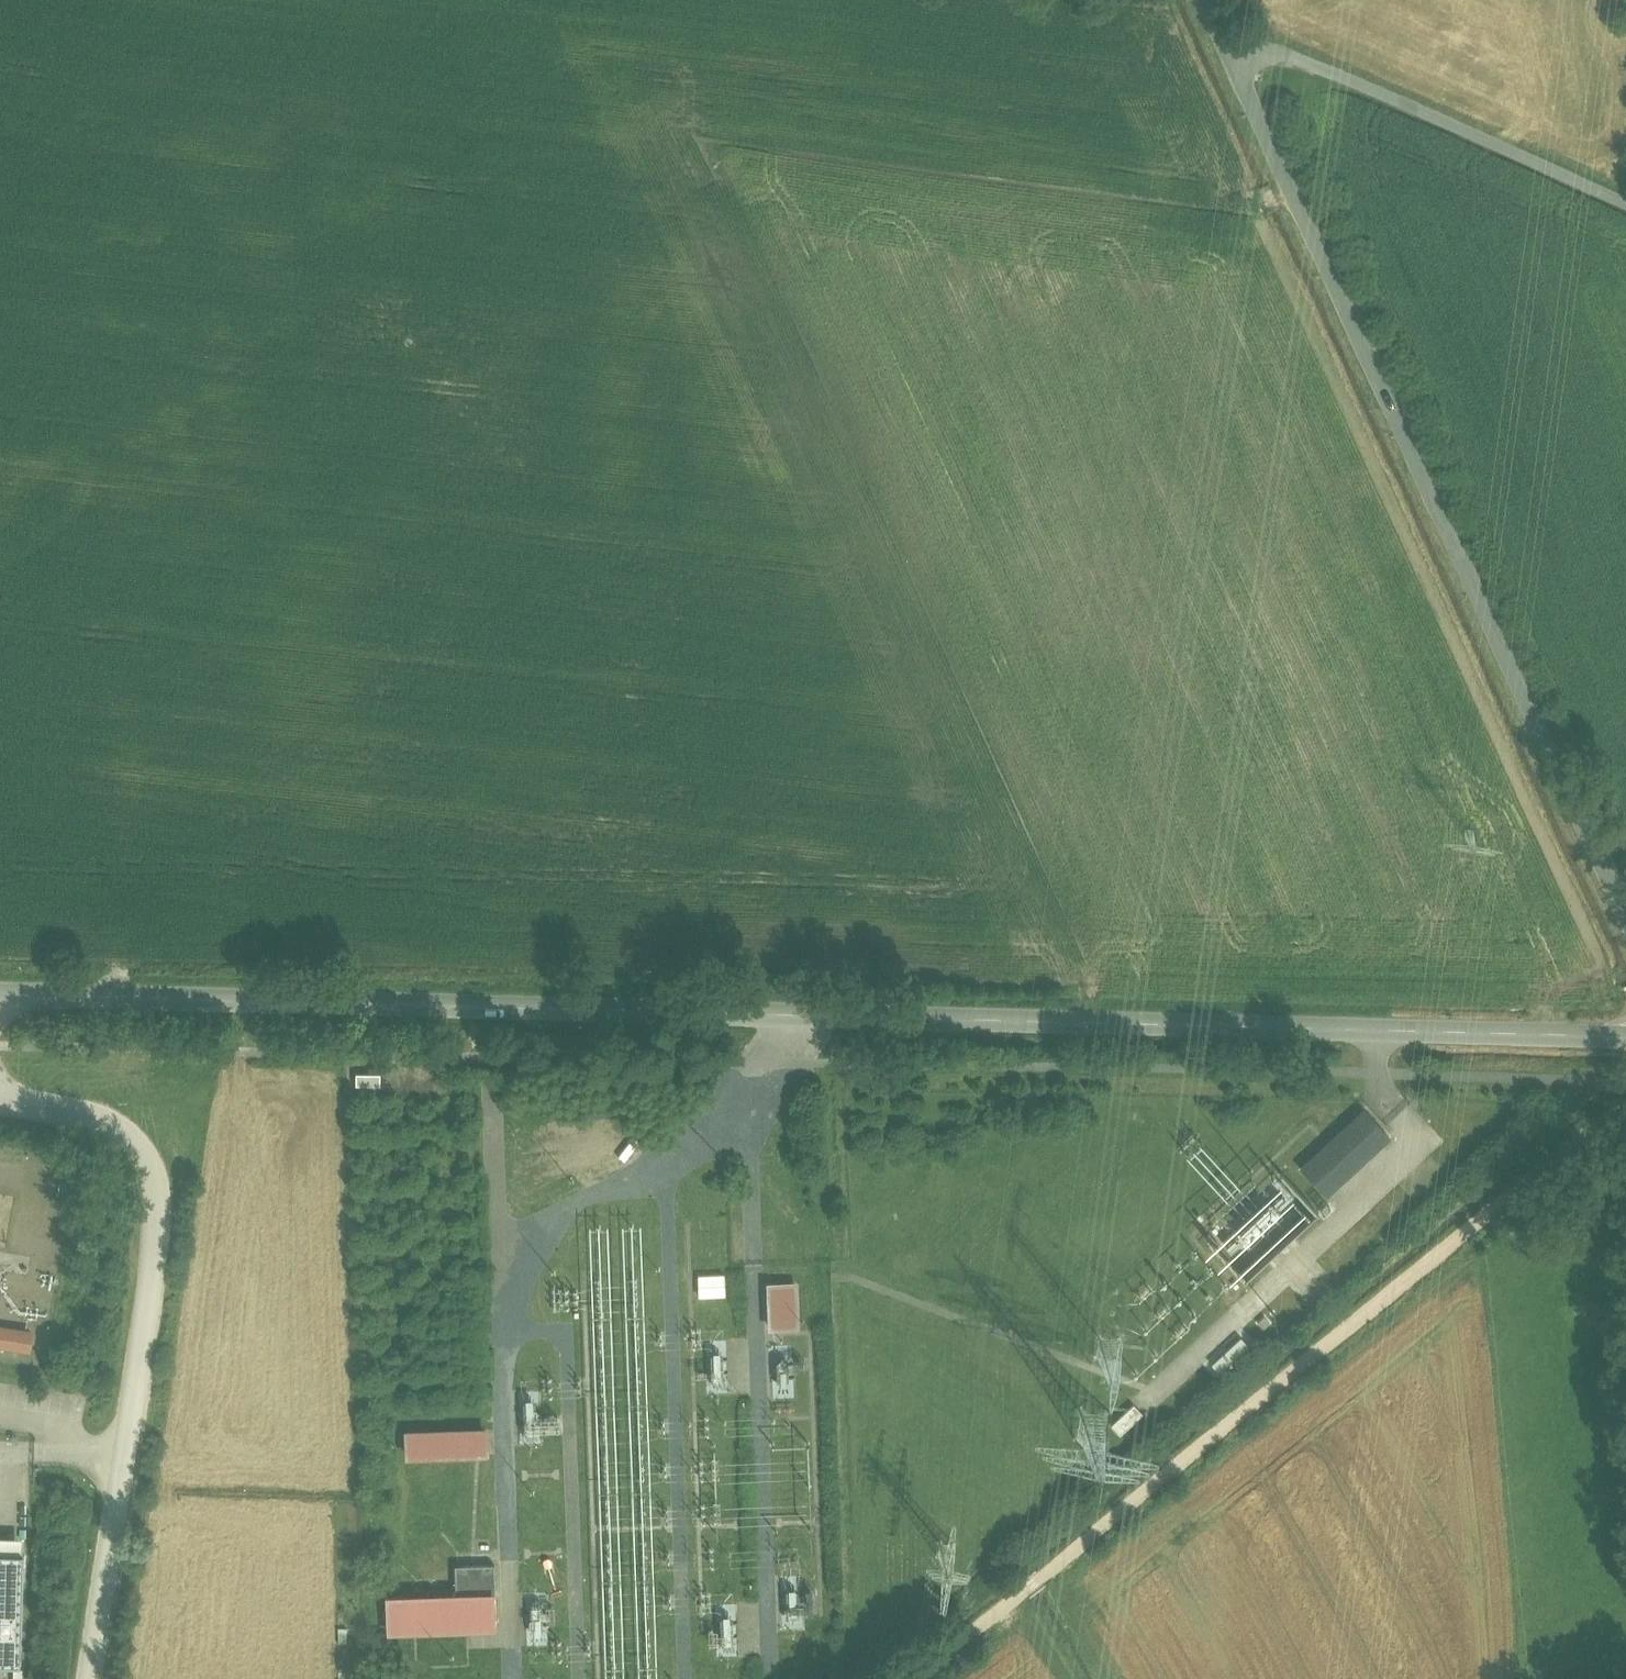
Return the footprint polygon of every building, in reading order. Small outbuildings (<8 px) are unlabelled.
[(1365,1112),(1303,1169),(1327,1197),(1390,1140),(1365,1112)] [(1247,1279),(1321,1207),(1279,1164),(1205,1237),(1247,1279)] [(798,1283),(771,1284),(773,1326),(799,1325),(798,1283)] [(0,1328),(0,1345),(30,1350),(33,1333),(0,1328)] [(528,1393),(524,1427),(532,1428),(536,1394),(528,1393)] [(488,1431),(410,1433),(411,1455),(489,1453),(488,1431)] [(0,1554),(0,1666),(23,1666),(25,1554),(0,1554)] [(497,1564),(457,1565),(458,1596),(494,1595),(495,1605),(499,1605),(497,1564)] [(458,1596),(391,1598),(392,1631),(496,1627),(495,1605),(494,1595),(458,1596)]
